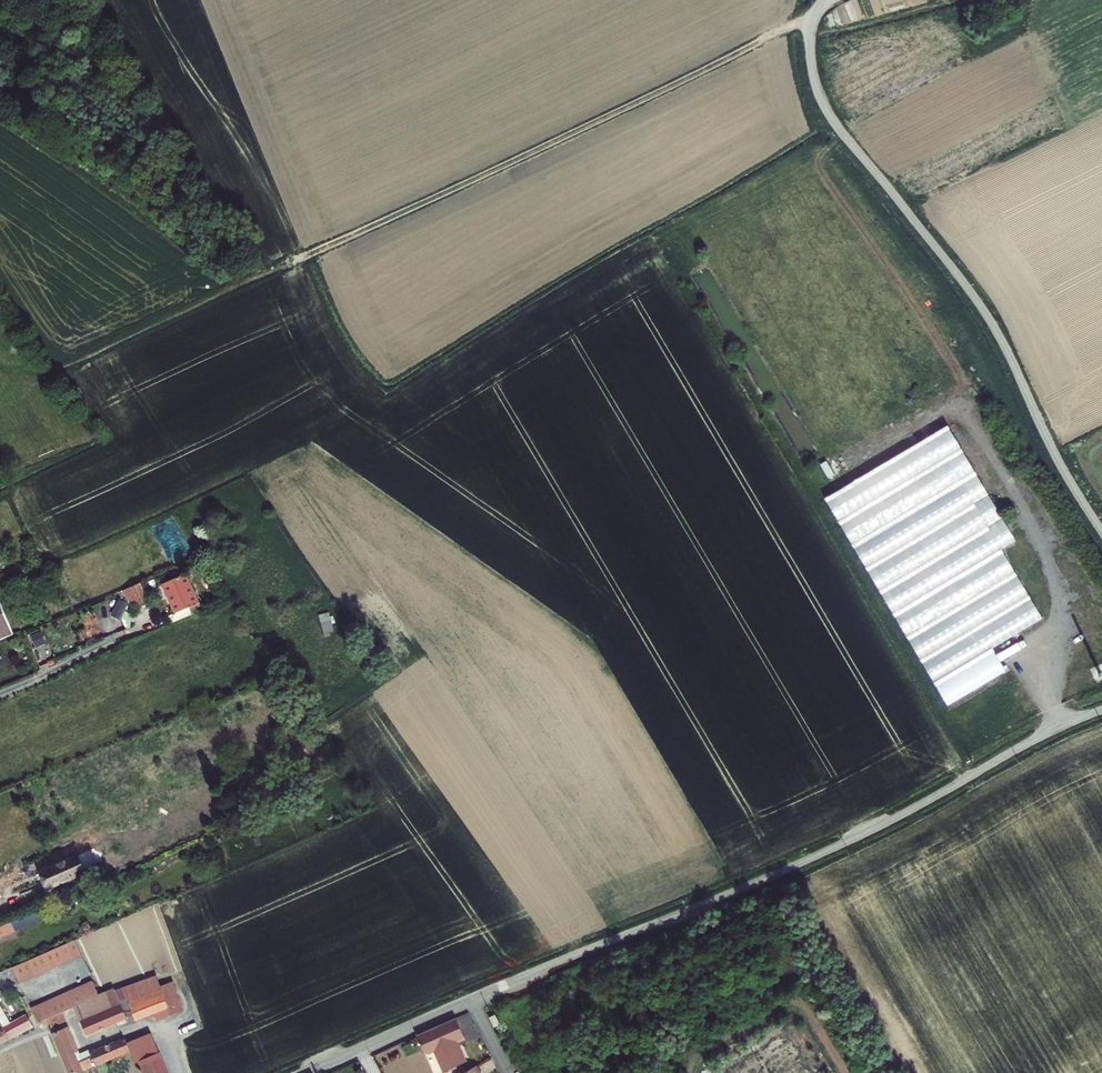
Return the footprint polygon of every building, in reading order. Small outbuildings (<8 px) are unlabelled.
[(825,498),(934,682),(992,648),(1042,619),(1001,550),(1016,541),(948,426),(825,498)] [(162,585),(178,620),(200,611),(184,576),(162,585)] [(123,590),(128,604),(129,607),(146,600),(139,584),(123,590)] [(38,590),(30,593),(37,611),(40,610),(45,608),(38,590)] [(14,634),(0,602),(0,640),(14,634)] [(45,608),(40,610),(43,619),(48,617),(45,608)] [(992,648),(934,682),(948,706),(1006,672),(992,648)] [(64,881),(65,883),(101,867),(94,849),(45,870),(48,879),(45,880),(48,888),(64,881)] [(63,899),(51,904),(54,909),(65,904),(63,899)] [(14,932),(9,922),(0,926),(0,939),(14,932)] [(20,982),(43,972),(51,969),(73,958),(81,955),(74,940),(13,967),(20,982)] [(80,1021),(86,1035),(133,1016),(135,1020),(153,1013),(156,1021),(182,1011),(172,982),(161,987),(156,976),(115,989),(99,996),(76,1006),(74,1007),(80,1021)] [(91,981),(31,1008),(37,1023),(47,1019),(61,1013),(74,1007),(76,1006),(99,996),(91,981)] [(32,1028),(31,1025),(25,1014),(10,1023),(0,1007),(0,1044),(32,1028)] [(47,1019),(51,1028),(65,1022),(61,1013),(47,1019)] [(494,1015),(490,1017),(494,1026),(499,1024),(494,1015)] [(450,1022),(415,1037),(423,1054),(427,1056),(433,1053),(442,1072),(443,1072),(465,1063),(456,1043),(460,1041),(464,1039),(455,1019),(450,1022)] [(77,1055),(76,1053),(78,1052),(68,1027),(53,1033),(69,1072),(78,1072),(129,1052),(127,1047),(124,1038),(90,1052),(89,1050),(77,1055)] [(140,1061),(158,1053),(150,1036),(127,1047),(129,1052),(134,1064),(140,1061)] [(145,1072),(166,1072),(158,1053),(140,1061),(145,1072)]
